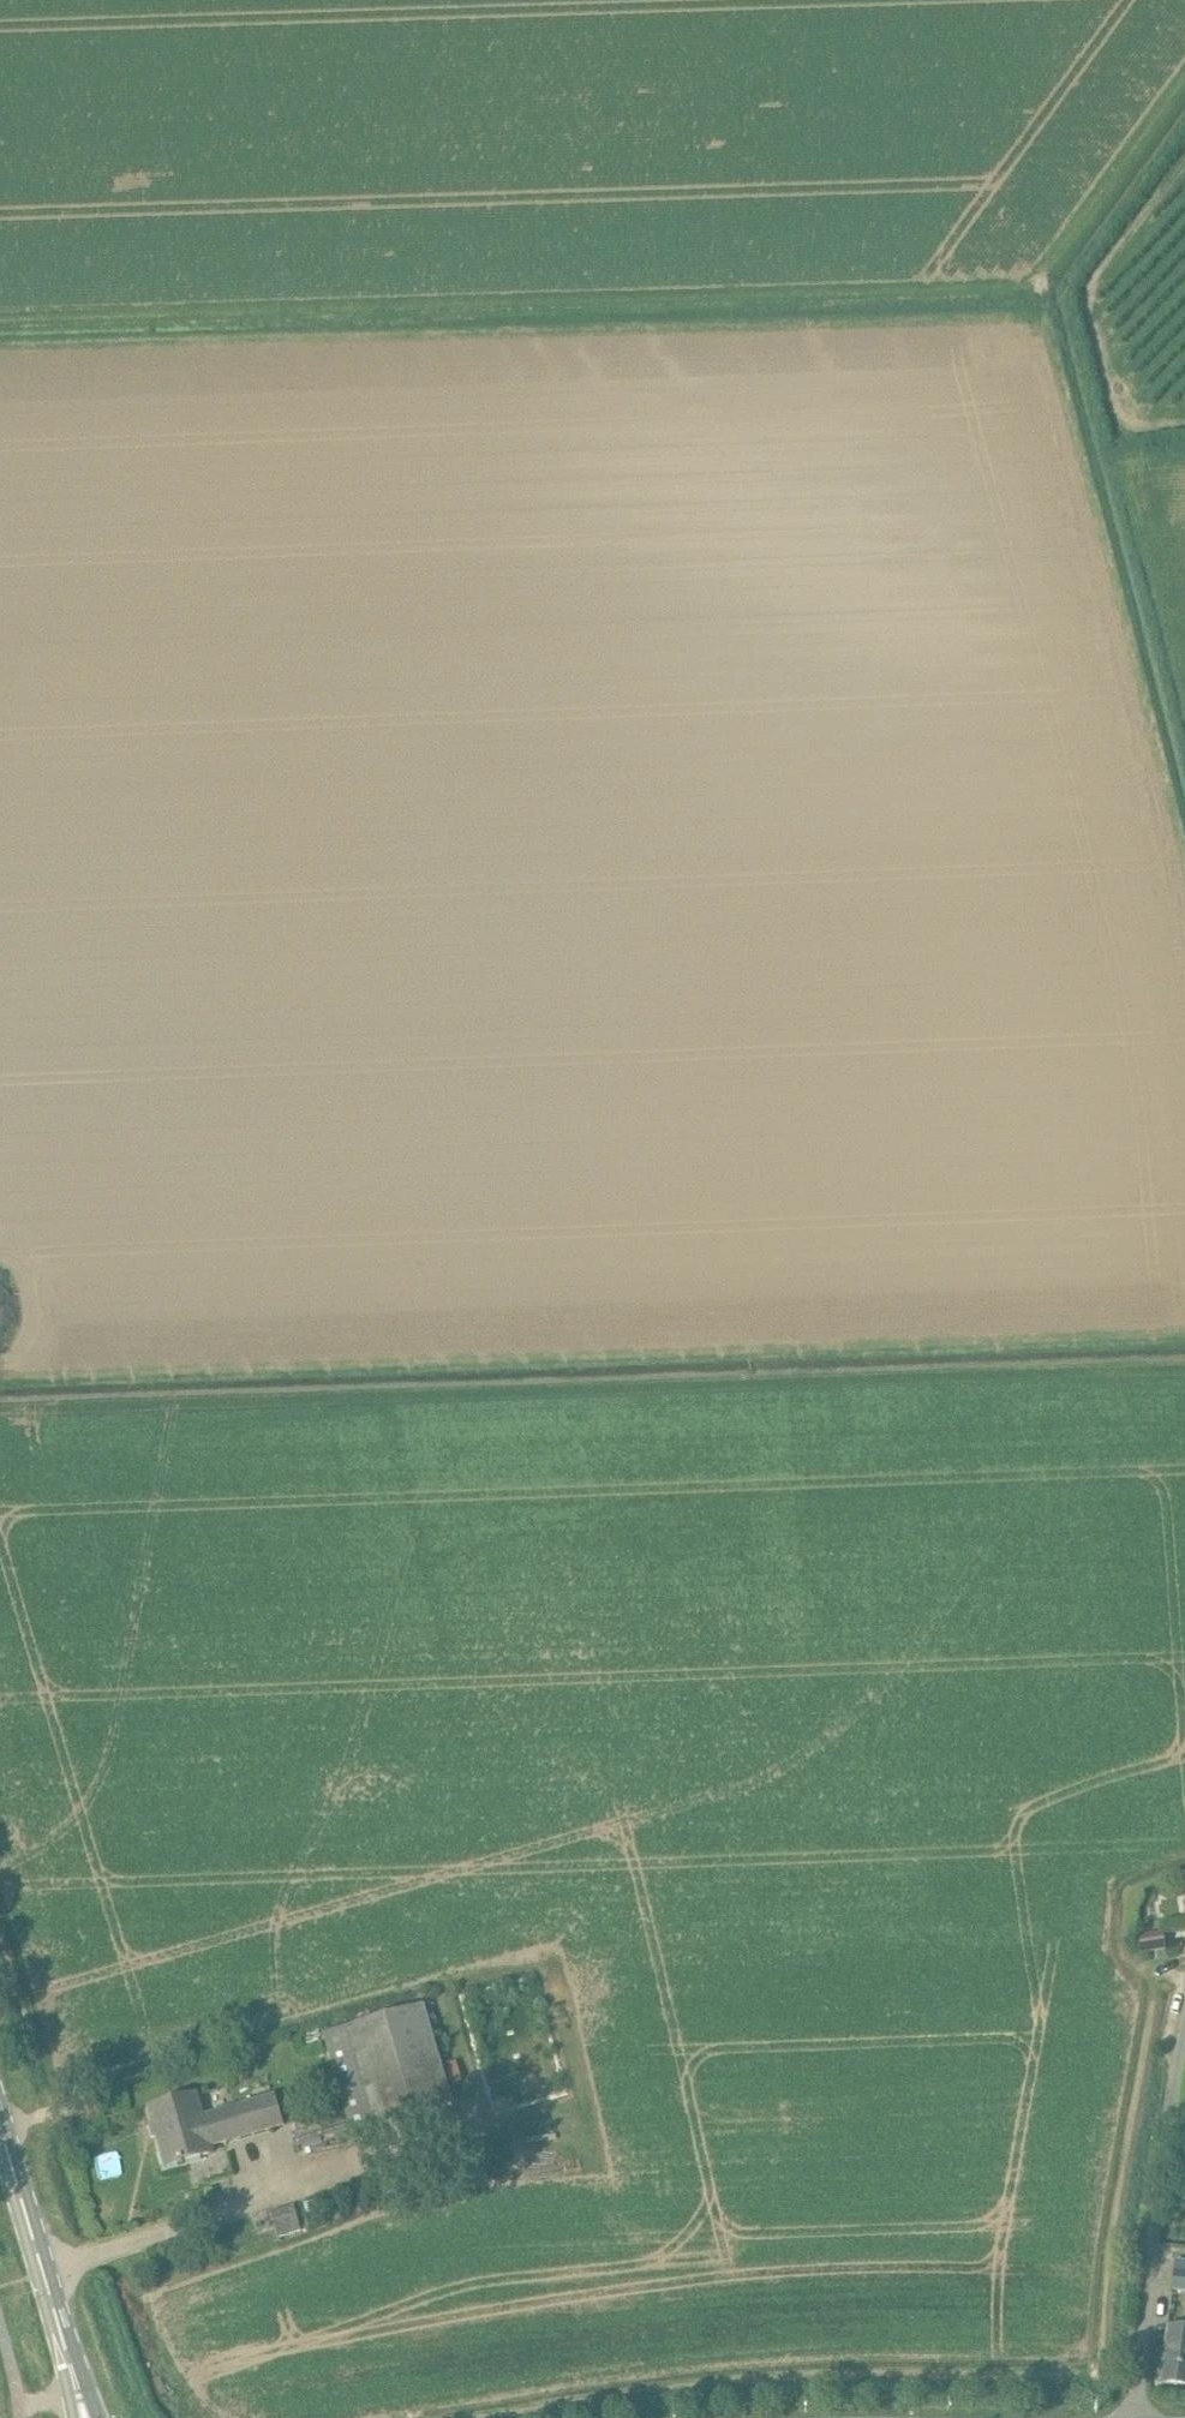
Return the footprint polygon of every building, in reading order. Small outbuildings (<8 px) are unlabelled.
[(1138,1936),(1141,1953),(1165,1950),(1162,1933),(1138,1936)] [(427,2114),(453,2105),(425,2007),(323,2036),(352,2136),(427,2114)] [(198,2096),(173,2104),(149,2110),(166,2167),(215,2152),(214,2147),(282,2128),(273,2095),(203,2115),(198,2096)] [(272,2213),(280,2239),(301,2233),(293,2206),(272,2213)] [(1173,2290),(1184,2292),(1184,2263),(1175,2262),(1173,2290)] [(1167,2327),(1161,2383),(1184,2385),(1184,2328),(1167,2327)]
